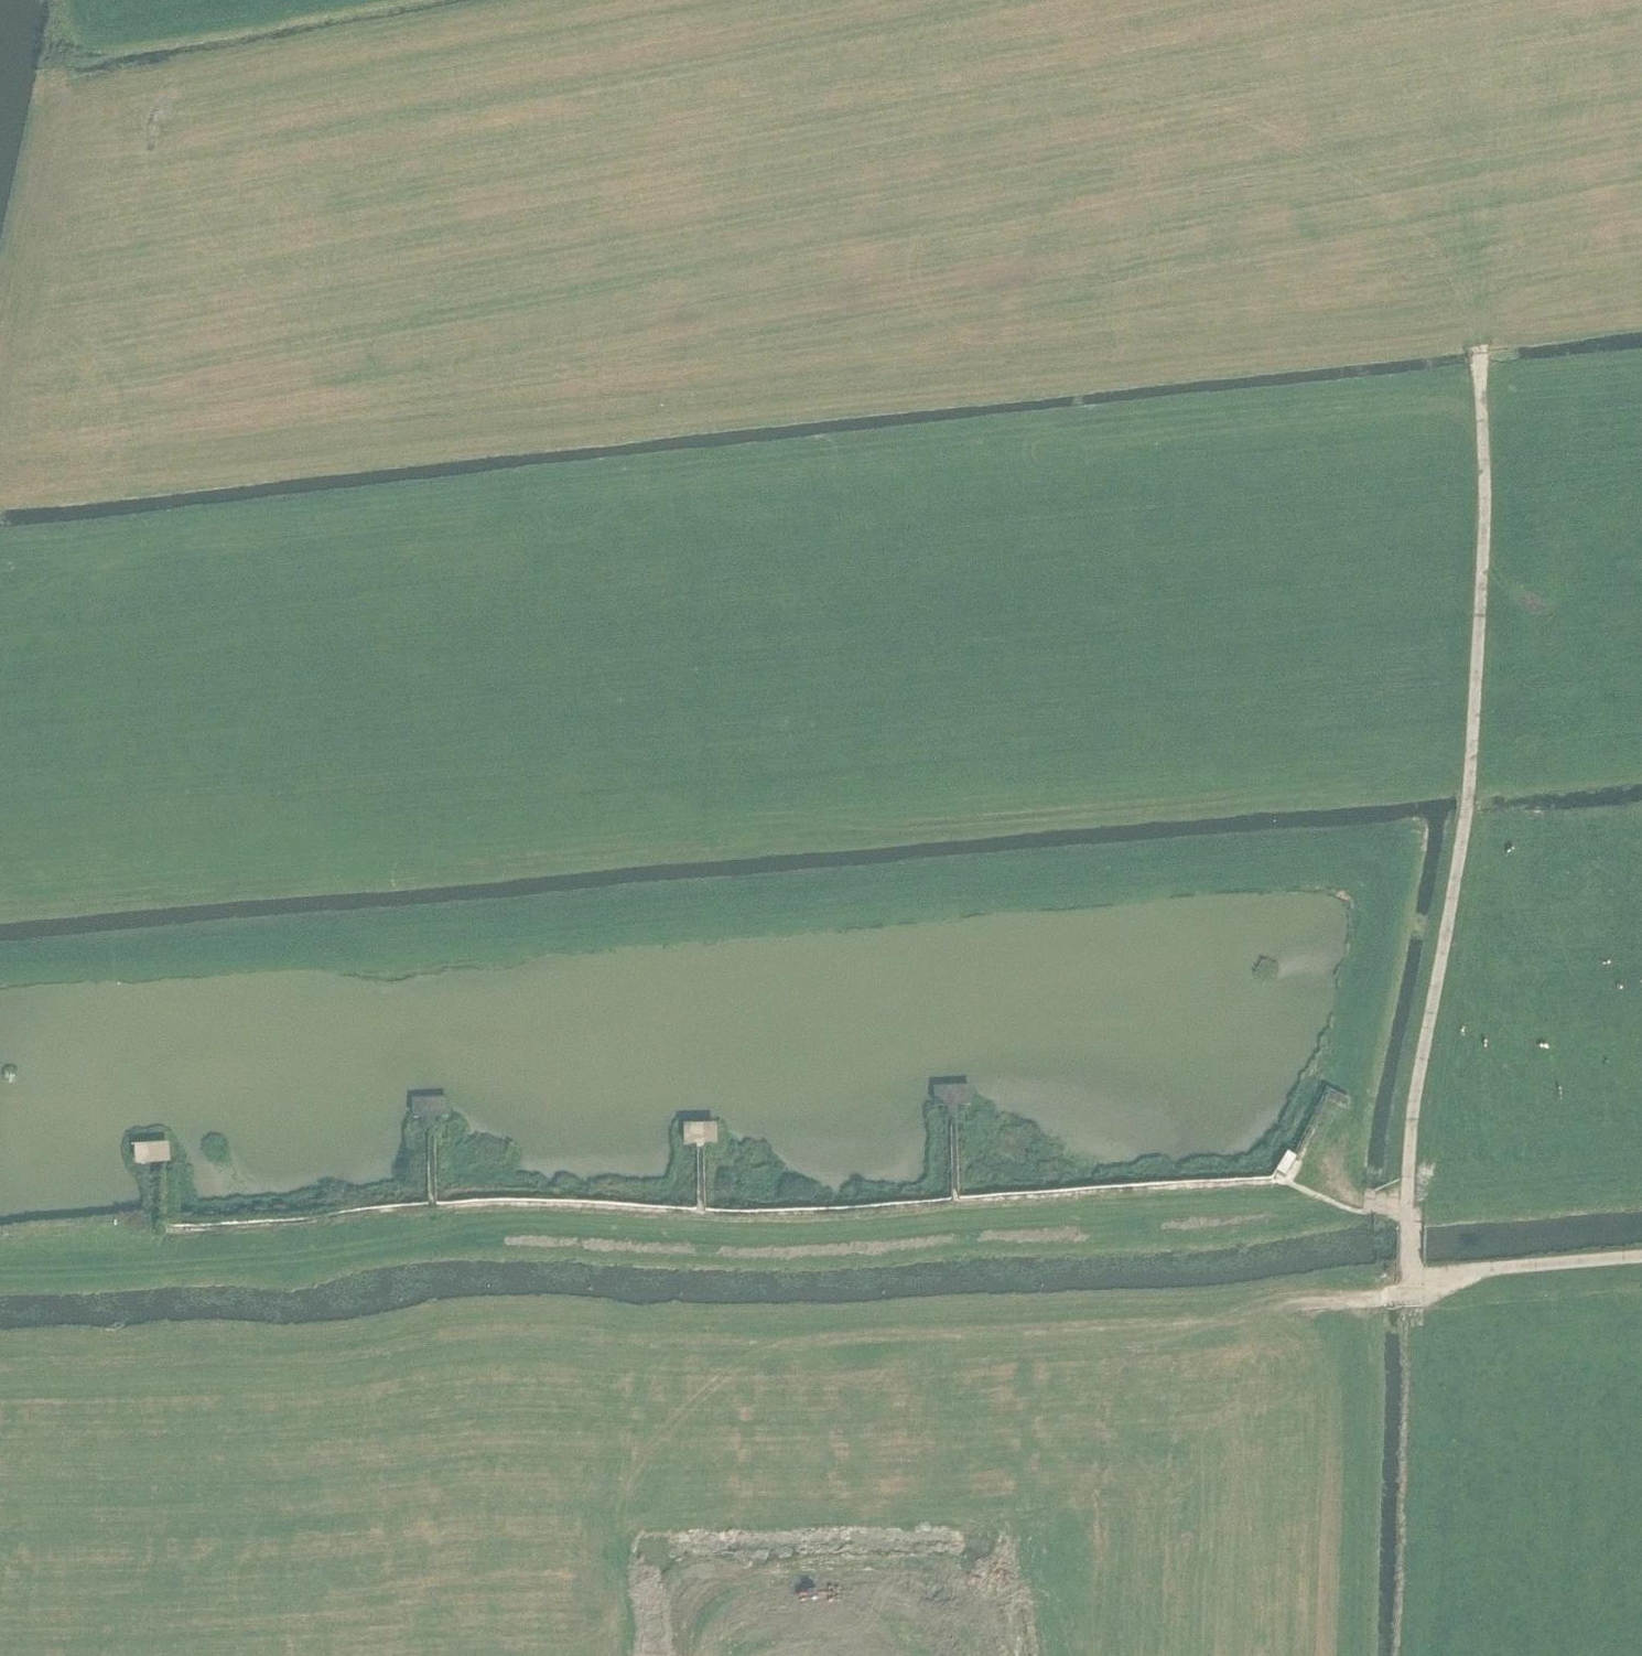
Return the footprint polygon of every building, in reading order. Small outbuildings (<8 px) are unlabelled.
[(933,1110),(946,1109),(946,1121),(952,1121),(957,1121),(957,1109),(969,1108),(968,1086),(932,1088),(933,1110)] [(434,1133),(434,1120),(447,1120),(446,1099),(411,1100),(411,1121),(424,1121),(424,1133),(429,1133),(434,1133)] [(683,1149),(695,1148),(695,1152),(699,1152),(704,1152),(704,1148),(716,1147),(715,1126),(682,1128),(683,1149)] [(164,1167),(168,1167),(167,1146),(132,1148),(133,1169),(158,1167),(161,1167),(164,1167)]
